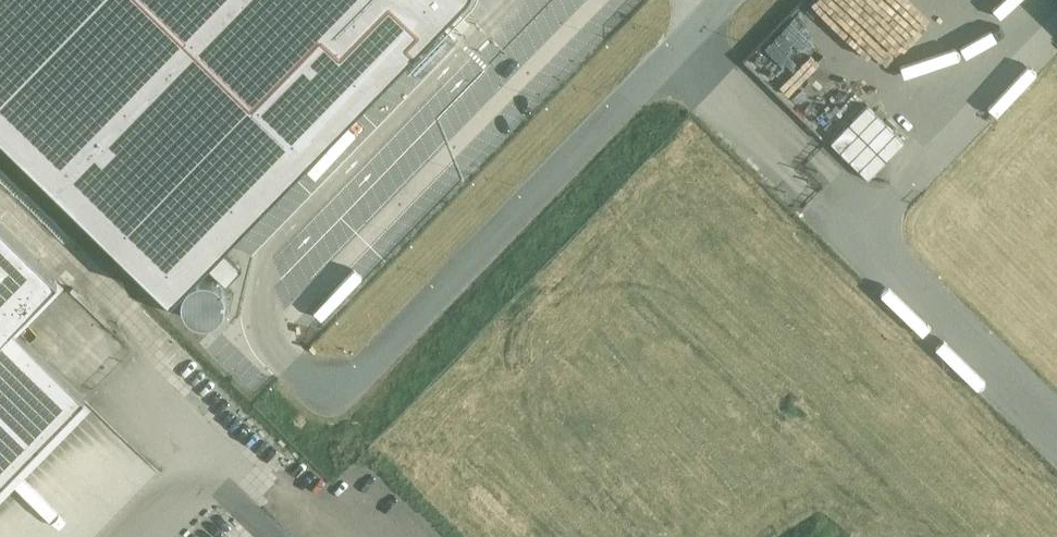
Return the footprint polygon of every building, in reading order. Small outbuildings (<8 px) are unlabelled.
[(169,297),(197,268),(458,0),(0,0),(0,132),(169,297)] [(904,141),(867,104),(831,142),(868,178),(904,141)] [(84,398),(9,325),(57,276),(0,221),(0,484),(84,398)] [(222,250),(207,266),(226,284),(241,269),(222,250)] [(263,525),(254,533),(221,501),(186,536),(276,536),(263,525)]
